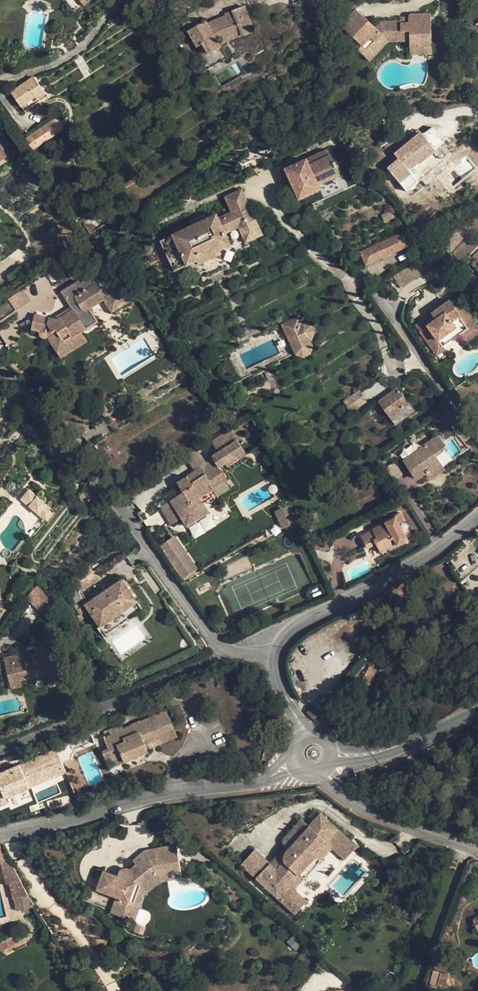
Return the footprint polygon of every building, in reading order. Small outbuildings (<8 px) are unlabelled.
[(74,11),(84,4),(85,6),(93,0),(66,0),(74,11)] [(254,31),(245,6),(225,14),(225,16),(227,21),(210,28),(207,23),(206,22),(203,23),(189,32),(197,46),(203,43),(209,54),(216,65),(227,58),(216,39),(221,37),(222,38),(241,31),(242,36),(254,31)] [(358,42),(353,46),(359,51),(372,38),(376,43),(378,41),(388,41),(401,41),(401,31),(409,30),(410,40),(410,47),(432,46),(431,14),(408,15),(408,17),(408,24),(400,24),(400,21),(380,22),(375,27),(357,10),(341,26),(358,42)] [(196,11),(181,19),(189,32),(203,23),(196,11)] [(225,16),(207,23),(210,28),(227,21),(225,16)] [(410,40),(409,30),(401,31),(401,41),(410,40)] [(241,31),(222,38),(225,42),(242,36),(241,31)] [(376,43),(372,38),(359,51),(364,56),(376,43)] [(388,41),(378,41),(376,43),(364,56),(369,61),(388,41)] [(203,43),(197,46),(203,57),(209,54),(203,43)] [(432,46),(410,47),(410,55),(432,55),(432,46)] [(46,94),(33,77),(11,93),(24,112),(39,102),(37,100),(46,94)] [(57,118),(24,136),(31,148),(64,131),(57,118)] [(319,132),(316,125),(309,132),(313,136),(319,132)] [(399,160),(388,169),(407,191),(418,182),(407,168),(416,161),(418,164),(434,150),(443,143),(444,142),(432,127),(423,135),(422,134),(396,156),(399,160)] [(443,143),(434,150),(442,160),(451,153),(443,143)] [(285,169),(295,190),(314,181),(317,186),(318,185),(339,175),(336,168),(337,167),(335,162),(333,162),(330,155),(329,155),(326,150),(285,169)] [(297,195),(317,186),(314,181),(295,190),(297,195)] [(317,186),(297,195),(299,199),(320,190),(318,185),(317,186)] [(193,226),(160,241),(174,271),(197,260),(199,265),(222,254),(220,250),(231,244),(226,233),(240,226),(247,241),(263,234),(243,189),(225,197),(232,212),(218,219),(216,214),(204,220),(193,226)] [(193,226),(204,220),(204,216),(191,222),(193,226)] [(462,239),(451,228),(439,240),(450,251),(462,239)] [(402,233),(362,252),(367,265),(408,246),(402,233)] [(420,275),(413,263),(393,277),(400,288),(420,275)] [(45,338),(47,337),(58,330),(65,342),(82,332),(98,321),(90,307),(104,298),(121,287),(112,273),(95,284),(90,277),(80,283),(78,281),(62,292),(71,306),(73,310),(57,320),(52,319),(35,314),(31,329),(40,331),(40,334),(41,336),(43,337),(45,338)] [(114,313),(131,301),(121,287),(104,298),(114,313)] [(15,309),(29,301),(22,290),(8,299),(15,309)] [(473,318),(461,302),(454,306),(450,300),(431,314),(435,320),(427,326),(422,320),(415,325),(433,350),(441,345),(443,346),(459,334),(468,328),(465,324),(473,318)] [(71,306),(52,319),(57,320),(73,310),(71,306)] [(435,320),(431,314),(422,320),(427,326),(435,320)] [(301,325),(298,318),(283,325),(287,333),(292,330),(298,343),(293,346),(297,353),(303,356),(310,353),(312,346),(308,340),(311,339),(314,332),(311,326),(304,324),(301,325)] [(473,318),(465,324),(468,328),(459,334),(465,343),(477,334),(477,325),(473,318)] [(61,359),(88,342),(82,332),(65,342),(58,330),(47,337),(61,359)] [(292,330),(287,333),(293,346),(298,343),(292,330)] [(273,339),(270,332),(227,352),(240,380),(283,360),(280,353),(246,369),(239,355),(273,339)] [(443,346),(441,345),(433,350),(437,355),(445,349),(443,346)] [(398,388),(379,402),(390,417),(409,403),(398,388)] [(366,402),(359,391),(344,402),(350,412),(366,402)] [(409,403),(390,417),(395,425),(414,410),(409,403)] [(27,424),(23,430),(26,432),(30,435),(34,430),(27,424)] [(238,424),(211,442),(218,453),(237,440),(238,441),(246,436),(238,424)] [(437,458),(434,454),(446,446),(438,435),(418,448),(419,450),(403,460),(417,480),(427,474),(441,464),(437,458)] [(183,492),(171,500),(182,518),(187,526),(209,512),(204,504),(229,488),(225,482),(227,480),(219,468),(225,465),(224,464),(244,451),(238,441),(237,440),(218,453),(212,457),(213,459),(206,464),(195,471),(177,483),(183,492)] [(446,446),(434,454),(437,458),(448,449),(446,446)] [(197,449),(185,456),(195,471),(206,464),(197,449)] [(244,451),(224,464),(225,465),(226,467),(246,454),(244,451)] [(445,471),(441,464),(427,474),(431,480),(445,471)] [(29,506),(37,497),(29,490),(21,499),(29,506)] [(55,512),(37,497),(29,506),(47,521),(55,512)] [(171,500),(161,507),(171,525),(182,518),(171,500)] [(291,504),(275,511),(283,528),(298,520),(291,504)] [(406,521),(401,513),(395,516),(396,518),(400,524),(406,521)] [(400,524),(396,518),(361,536),(368,548),(376,544),(380,552),(389,548),(390,550),(408,540),(400,524)] [(174,536),(160,546),(183,579),(198,569),(174,536)] [(117,552),(123,547),(119,541),(113,545),(117,552)] [(93,571),(89,565),(75,575),(79,581),(93,571)] [(108,589),(117,583),(114,578),(105,584),(108,589)] [(88,602),(76,610),(80,615),(89,610),(100,626),(137,602),(122,579),(117,583),(108,589),(88,602)] [(75,583),(63,590),(76,610),(88,602),(81,592),(75,583)] [(39,591),(35,587),(26,597),(31,601),(39,591)] [(41,590),(39,591),(31,601),(45,614),(55,602),(41,590)] [(137,602),(100,626),(106,634),(143,610),(137,602)] [(31,652),(3,659),(9,680),(20,677),(21,679),(47,673),(48,681),(60,678),(58,667),(56,658),(49,660),(47,652),(32,655),(31,652)] [(20,677),(9,680),(11,689),(22,686),(21,679),(20,677)] [(273,712),(278,708),(274,704),(269,708),(273,712)] [(311,708),(307,712),(313,719),(318,715),(311,708)] [(125,762),(148,752),(147,750),(143,740),(172,727),(165,711),(131,726),(133,729),(124,733),(123,729),(121,725),(108,730),(110,734),(103,737),(108,749),(118,745),(125,762)] [(172,727),(143,740),(147,750),(177,738),(172,727)] [(108,749),(103,751),(110,768),(125,762),(118,745),(108,749)] [(0,771),(0,807),(8,804),(5,797),(66,775),(57,751),(0,771)] [(278,898),(290,885),(328,844),(339,831),(320,814),(310,826),(302,820),(281,843),(284,846),(269,863),(255,877),(278,898)] [(352,843),(339,831),(328,844),(340,856),(352,843)] [(118,877),(104,871),(97,889),(116,896),(133,902),(144,871),(157,872),(158,875),(180,871),(175,845),(145,851),(149,855),(136,865),(130,870),(128,869),(126,869),(124,869),(121,869),(120,871),(118,877)] [(255,877),(269,863),(254,848),(240,864),(255,877)] [(0,850),(0,859),(1,859),(7,884),(10,884),(14,899),(28,895),(5,851),(1,853),(0,850)] [(149,855),(145,851),(133,861),(136,865),(149,855)] [(157,872),(144,871),(133,902),(140,905),(144,895),(161,882),(158,875),(157,872)] [(180,871),(158,875),(161,882),(181,879),(180,871)] [(303,897),(290,885),(278,898),(291,910),(303,897)] [(35,906),(28,895),(14,899),(17,911),(35,906)] [(140,905),(133,902),(116,896),(111,912),(135,921),(140,905)] [(15,944),(12,937),(0,943),(0,951),(0,952),(15,944)] [(440,973),(433,971),(430,984),(437,985),(440,973)] [(448,974),(440,973),(437,985),(445,987),(448,974)]
